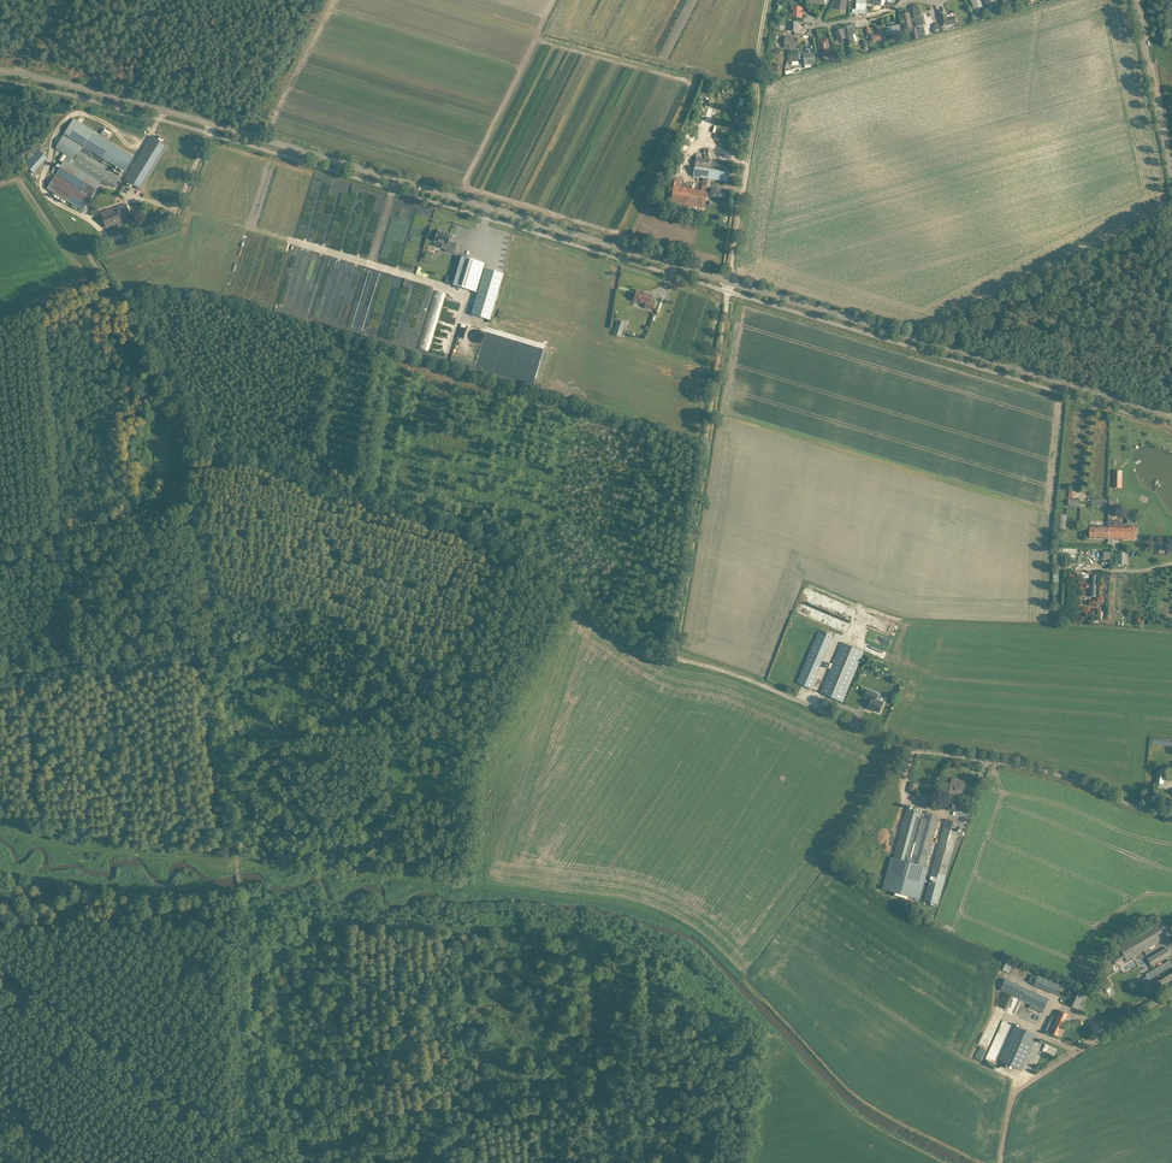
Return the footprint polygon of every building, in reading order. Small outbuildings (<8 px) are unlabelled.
[(845,11),(847,0),(836,0),(834,9),(845,11)] [(866,14),(866,12),(866,8),(866,0),(856,0),(856,9),(852,9),(852,13),(866,14)] [(980,0),(970,0),(974,9),(982,6),(980,0)] [(996,0),(984,0),(987,8),(997,5),(996,0)] [(1003,9),(1015,5),(1015,4),(1016,4),(1016,3),(1016,2),(1016,1),(1015,0),(1000,0),(1003,9)] [(919,5),(912,7),(916,26),(924,25),(923,20),(920,21),(918,11),(921,11),(919,5)] [(792,6),(791,10),(793,10),(793,13),(791,13),(791,17),(803,18),(803,14),(804,15),(804,10),(803,10),(803,6),(792,6)] [(913,27),(909,12),(901,14),(904,29),(913,27)] [(948,18),(947,14),(939,15),(942,27),(957,23),(955,16),(948,18)] [(846,26),(851,43),(855,42),(853,35),(857,34),(854,23),(846,26)] [(873,42),(885,39),(883,26),(877,27),(879,35),(872,36),(873,42)] [(886,28),(887,35),(892,34),(893,39),(897,38),(897,34),(901,33),(900,26),(886,28)] [(847,38),(843,28),(834,31),(838,41),(847,38)] [(785,36),(784,44),(789,44),(789,49),(798,49),(798,40),(795,40),(795,37),(785,36)] [(828,39),(818,40),(820,55),(830,54),(831,53),(828,39)] [(800,59),(803,58),(804,65),(816,64),(815,52),(811,52),(811,51),(806,51),(806,52),(803,52),(803,54),(799,54),(800,59)] [(740,98),(738,105),(735,124),(742,125),(747,99),(740,98)] [(105,128),(104,131),(102,136),(74,119),(56,149),(75,160),(74,161),(63,154),(59,160),(63,162),(47,189),(83,211),(102,180),(114,188),(116,186),(121,177),(102,165),(108,161),(125,171),(133,158),(133,157),(134,155),(106,139),(111,131),(105,128)] [(125,180),(141,190),(168,146),(162,142),(164,139),(159,136),(157,139),(153,136),(125,180)] [(37,149),(24,165),(34,173),(47,158),(37,149)] [(696,157),(695,166),(693,176),(722,181),(728,182),(730,172),(724,171),(726,162),(696,157)] [(671,203),(676,203),(704,208),(706,195),(711,196),(721,198),(727,199),(728,190),(722,189),(712,188),(702,186),(701,190),(688,188),(679,187),(680,180),(674,179),(671,203)] [(132,219),(126,204),(101,213),(106,228),(132,219)] [(438,230),(436,236),(434,241),(443,243),(441,248),(451,251),(453,242),(449,241),(451,234),(438,230)] [(485,268),(485,269),(483,268),(484,263),(468,258),(461,256),(460,262),(453,285),(476,292),(478,292),(471,314),(489,320),(503,274),(485,268)] [(288,281),(288,296),(312,296),(312,293),(312,289),(311,289),(311,288),(306,288),(306,281),(300,281),(300,278),(294,278),(294,280),(288,281)] [(421,294),(430,297),(433,287),(424,284),(421,294)] [(434,290),(419,348),(430,351),(446,293),(434,290)] [(650,301),(651,295),(652,295),(646,293),(646,295),(643,294),(644,293),(636,290),(633,300),(646,304),(645,307),(652,310),(655,303),(650,301)] [(344,310),(344,296),(328,296),(328,310),(344,310)] [(617,320),(613,335),(620,337),(623,328),(621,327),(623,321),(617,320)] [(481,342),(484,332),(474,329),(471,339),(481,342)] [(456,363),(467,365),(469,359),(458,357),(456,363)] [(1111,470),(1111,488),(1121,488),(1121,470),(1111,470)] [(1067,506),(1080,507),(1081,500),(1068,499),(1067,506)] [(1091,499),(1091,507),(1107,507),(1107,499),(1091,499)] [(1055,529),(1065,530),(1067,515),(1056,514),(1055,529)] [(1108,527),(1108,539),(1131,539),(1137,539),(1137,527),(1136,527),(1136,524),(1121,523),(1121,521),(1108,520),(1108,527)] [(1090,538),(1108,539),(1108,527),(1090,526),(1090,538)] [(1127,564),(1127,552),(1117,552),(1117,564),(1127,564)] [(888,623),(888,632),(896,633),(897,623),(888,623)] [(807,661),(798,683),(813,689),(817,680),(815,679),(832,638),(819,632),(814,643),(807,661)] [(842,642),(823,687),(821,693),(843,702),(864,651),(842,642)] [(867,690),(867,691),(864,697),(871,699),(868,708),(872,710),(872,709),(880,712),(884,703),(875,699),(877,694),(867,690)] [(1156,782),(1163,783),(1165,769),(1158,768),(1156,782)] [(951,788),(950,793),(948,799),(953,800),(954,795),(963,796),(966,782),(952,779),(951,785),(950,788),(951,788)] [(926,866),(939,817),(929,814),(929,813),(925,812),(924,815),(922,814),(922,813),(907,809),(894,858),(892,857),(909,797),(906,796),(908,788),(887,782),(885,790),(882,789),(859,872),(867,875),(866,877),(867,877),(866,879),(875,881),(876,877),(885,880),(882,889),(895,893),(894,895),(895,895),(894,897),(914,902),(915,898),(920,900),(929,867),(926,866)] [(909,792),(916,794),(919,784),(912,782),(909,792)] [(921,800),(930,803),(932,797),(922,794),(921,800)] [(938,904),(960,823),(946,819),(924,900),(938,904)] [(1119,945),(1127,960),(1165,938),(1157,923),(1119,945)] [(1147,959),(1151,965),(1171,954),(1167,947),(1147,959)] [(1003,970),(1009,973),(1014,961),(1008,958),(1003,970)] [(1143,983),(1141,985),(1143,986),(1147,994),(1171,979),(1171,964),(1169,960),(1146,974),(1147,976),(1141,980),(1143,983)] [(1029,981),(1056,994),(1061,982),(1039,972),(1037,977),(1032,974),(1029,981)] [(1116,978),(1118,987),(1125,985),(1123,977),(1116,978)] [(1001,987),(1000,990),(1003,991),(1031,1003),(1036,993),(1005,979),(1001,987)] [(1066,1003),(1078,1009),(1086,993),(1074,987),(1066,1003)] [(1036,993),(1031,1003),(1030,1007),(1042,1012),(1049,999),(1036,993)] [(1050,1022),(1047,1030),(1051,1032),(1058,1036),(1063,1026),(1062,1026),(1068,1014),(1059,1009),(1053,1023),(1050,1022)] [(1000,1060),(1016,1067),(1022,1070),(1037,1035),(1032,1033),(1015,1026),(1000,1060)]
